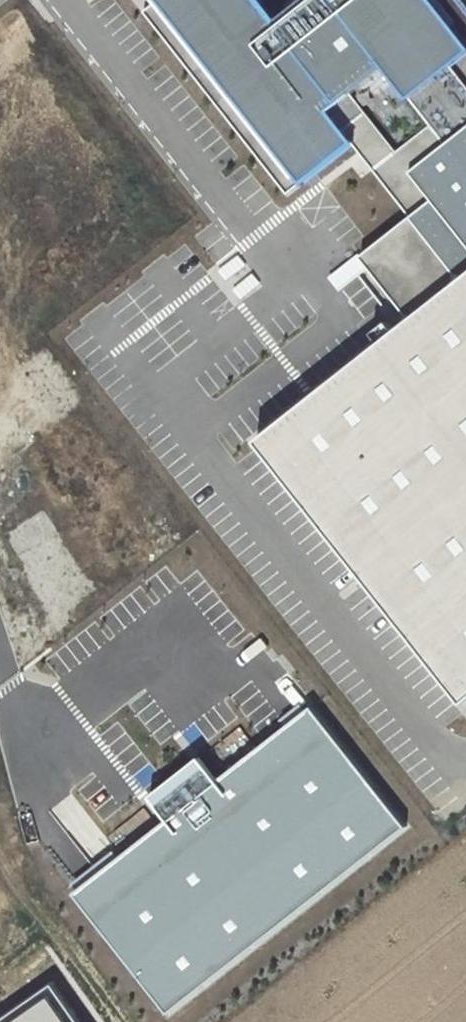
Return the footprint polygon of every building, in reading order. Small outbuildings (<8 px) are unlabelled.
[(465,277),(465,85),(451,66),(465,53),(465,9),(459,0),(304,0),(275,23),(257,0),(159,0),(144,13),(287,194),(352,143),(410,218),(361,257),(411,320),(465,277)] [(235,304),(260,283),(232,250),(207,270),(235,304)] [(464,705),(465,704),(465,277),(411,320),(257,442),(464,705)] [(403,827),(309,710),(219,781),(198,755),(145,797),(164,820),(71,894),(167,1014),(403,827)] [(54,982),(0,1020),(0,1021),(82,1021),(54,982)]
